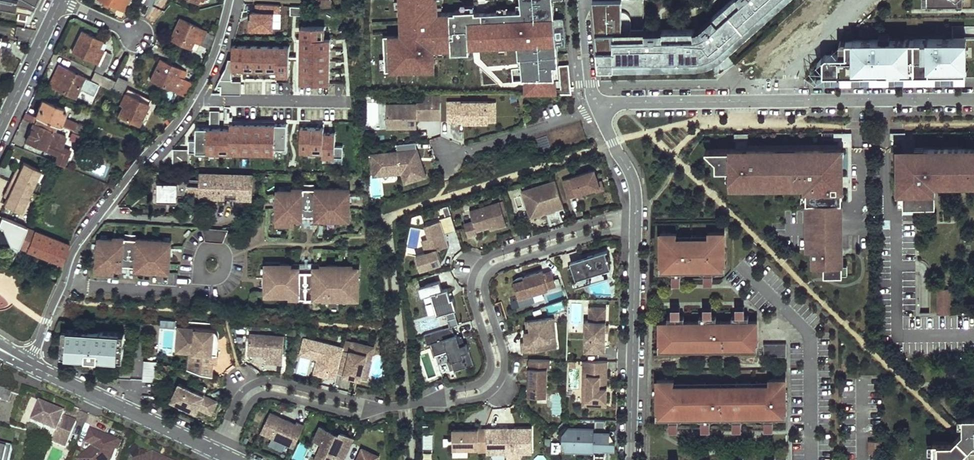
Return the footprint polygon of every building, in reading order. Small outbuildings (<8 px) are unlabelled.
[(26,20),(28,9),(30,0),(0,0),(0,3),(1,3),(19,7),(17,19),(26,20)] [(401,5),(402,21),(405,21),(405,31),(400,32),(384,32),(385,55),(385,68),(407,66),(407,64),(424,63),(424,66),(435,65),(434,51),(434,46),(443,45),(451,45),(469,44),(469,39),(469,24),(476,24),(475,10),(475,7),(474,7),(463,7),(455,8),(455,9),(438,10),(438,4),(437,0),(401,0),(401,5)] [(525,65),(559,62),(557,41),(553,0),(521,0),(521,8),(517,8),(507,8),(498,9),(499,43),(508,43),(517,42),(522,42),(525,65)] [(594,12),(620,12),(621,21),(615,21),(615,38),(645,38),(645,33),(656,33),(656,42),(662,42),(662,30),(622,30),(622,12),(622,0),(593,0),(594,12)] [(733,37),(775,0),(749,0),(745,4),(742,0),(731,0),(713,16),(727,31),(724,34),(712,22),(704,28),(710,34),(709,35),(723,51),(724,51),(725,52),(737,42),(733,37)] [(784,0),(775,0),(733,37),(737,42),(784,0)] [(124,11),(127,4),(121,1),(118,8),(124,11)] [(280,5),(257,3),(256,11),(252,11),(251,18),(250,18),(250,29),(273,29),(274,13),(279,13),(280,5)] [(291,6),(290,14),(304,15),(305,7),(291,6)] [(469,39),(469,44),(499,43),(498,9),(475,10),(476,24),(469,24),(469,39)] [(621,21),(620,12),(594,12),(595,21),(614,21),(614,30),(596,30),(597,40),(601,40),(601,47),(598,47),(599,60),(694,59),(694,65),(710,63),(709,60),(710,60),(704,40),(699,42),(695,42),(695,29),(662,30),(662,42),(656,42),(656,33),(645,33),(645,38),(615,38),(615,21),(621,21)] [(727,31),(713,16),(700,28),(695,29),(695,42),(699,42),(704,40),(710,60),(709,60),(710,63),(718,58),(725,52),(724,51),(723,51),(709,35),(710,34),(704,28),(712,22),(724,34),(727,31)] [(180,19),(171,38),(191,48),(194,41),(199,44),(206,31),(180,19)] [(614,21),(595,21),(596,30),(614,30),(614,21)] [(325,27),(301,26),(301,38),(300,75),(297,74),(296,79),(300,79),(300,83),(330,83),(330,38),(325,38),(325,27)] [(73,51),(99,63),(95,71),(102,74),(112,54),(105,50),(103,53),(97,51),(99,47),(102,40),(83,31),(73,51)] [(207,48),(214,35),(206,31),(199,44),(207,48)] [(300,75),(301,38),(297,37),(297,55),(289,55),(289,59),(297,59),(297,74),(300,75)] [(955,77),(966,77),(966,38),(960,38),(842,39),(839,41),(839,53),(826,53),(823,56),(823,72),(841,72),(841,78),(852,78),(852,72),(871,72),(871,78),(890,78),(890,71),(905,71),(905,78),(936,78),(936,71),(955,71),(955,77)] [(572,90),(569,61),(559,62),(525,65),(522,42),(517,42),(520,66),(522,65),(523,75),(525,75),(525,78),(550,78),(550,91),(572,90)] [(289,46),(233,45),(232,57),(229,57),(227,65),(213,94),(241,94),(241,80),(232,80),(233,69),(277,70),(277,75),(289,75),(289,59),(289,55),(289,46)] [(160,59),(151,79),(177,91),(183,78),(177,75),(180,69),(160,59)] [(61,74),(65,67),(60,64),(57,71),(61,74)] [(332,65),(332,80),(342,80),(342,65),(332,65)] [(57,71),(50,83),(76,97),(80,88),(93,94),(98,83),(111,89),(111,88),(115,80),(102,74),(95,71),(91,80),(65,67),(61,74),(57,71)] [(177,75),(183,78),(186,71),(180,69),(177,75)] [(115,80),(111,88),(121,93),(127,81),(117,76),(115,80)] [(550,78),(525,78),(526,91),(550,91),(550,78)] [(186,79),(180,92),(186,95),(192,82),(186,79)] [(123,104),(119,113),(139,122),(150,99),(128,88),(121,103),(123,104)] [(424,94),(424,102),(441,102),(440,94),(424,94)] [(66,109),(43,100),(37,115),(58,124),(59,125),(66,109)] [(488,101),(449,102),(449,122),(488,121),(488,101)] [(488,121),(496,121),(496,101),(488,101),(488,121)] [(392,115),(392,125),(417,125),(417,119),(417,118),(412,118),(412,113),(416,113),(416,114),(432,113),(432,118),(441,118),(441,102),(424,102),(388,102),(388,115),(392,115)] [(220,110),(210,110),(210,124),(220,124),(220,110)] [(68,136),(55,130),(58,124),(37,115),(27,140),(45,148),(48,141),(63,147),(68,136)] [(76,122),(66,118),(63,126),(73,130),(76,122)] [(229,128),(196,127),(196,140),(189,140),(189,148),(173,148),(173,164),(189,164),(189,151),(275,153),(275,147),(287,147),(287,124),(275,123),(233,123),(229,123),(229,128)] [(324,127),(301,127),(300,152),(323,152),(323,157),(343,157),(343,146),(335,146),(335,132),(324,132),(324,127)] [(69,140),(78,143),(81,134),(71,132),(69,140)] [(547,135),(536,139),(540,153),(548,150),(548,153),(552,152),(551,149),(552,149),(547,135)] [(908,138),(900,138),(900,146),(909,146),(908,138)] [(398,151),(372,154),(374,176),(402,173),(405,182),(426,176),(421,161),(418,162),(417,158),(420,157),(417,149),(416,142),(397,144),(398,151)] [(900,207),(935,206),(935,177),(973,177),(973,146),(924,146),(924,151),(915,151),(904,151),(904,163),(899,163),(900,207)] [(825,148),(716,149),(716,169),(732,169),(732,184),(762,184),(762,179),(807,179),(807,202),(809,202),(809,211),(809,223),(811,223),(837,223),(837,202),(842,202),(842,154),(825,154),(825,148)] [(61,152),(56,150),(51,160),(60,164),(63,156),(60,154),(61,152)] [(18,173),(14,171),(11,180),(32,189),(40,168),(23,161),(20,167),(18,173)] [(594,169),(563,179),(569,197),(577,195),(577,194),(595,188),(600,186),(598,181),(594,169)] [(189,179),(189,196),(252,198),(253,175),(200,172),(200,180),(189,179)] [(158,200),(179,200),(179,195),(189,196),(189,179),(172,178),(171,181),(159,180),(158,200)] [(5,203),(23,211),(32,189),(11,180),(7,190),(10,191),(8,197),(5,203)] [(556,180),(522,191),(531,217),(545,213),(544,211),(555,207),(556,209),(564,206),(556,180)] [(604,188),(601,180),(598,181),(600,186),(595,188),(596,191),(604,188)] [(277,204),(280,204),(281,208),(277,208),(277,224),(284,224),(294,223),(294,222),(294,219),(304,218),(304,215),(314,214),(314,219),(325,219),(332,219),(332,216),(343,216),(343,213),(349,213),(350,188),(294,188),(293,190),(277,190),(277,204)] [(500,202),(471,210),(477,231),(498,224),(499,227),(507,225),(500,202)] [(294,222),(308,222),(308,218),(310,218),(310,222),(325,223),(325,219),(314,219),(314,214),(304,215),(304,218),(294,219),(294,222)] [(416,255),(420,269),(442,262),(438,249),(449,245),(445,233),(456,230),(451,215),(440,218),(441,220),(425,225),(429,237),(433,250),(426,252),(416,255)] [(837,223),(811,223),(811,235),(811,236),(838,236),(837,223)] [(26,229),(19,245),(62,263),(70,244),(23,225),(22,227),(26,229)] [(228,229),(203,227),(205,241),(213,241),(213,239),(218,239),(218,242),(223,242),(228,229)] [(677,236),(677,231),(660,232),(661,265),(660,265),(660,266),(726,264),(725,264),(724,231),(708,231),(708,237),(677,236)] [(811,235),(807,235),(807,249),(813,249),(813,264),(824,264),(824,275),(843,275),(842,236),(838,236),(811,236),(811,235)] [(114,272),(114,267),(124,268),(125,264),(134,265),(134,269),(145,270),(152,270),(152,267),(164,268),(164,265),(170,265),(172,241),(115,236),(115,239),(100,238),(98,252),(102,253),(101,256),(98,256),(97,266),(104,267),(104,272),(114,273),(114,272)] [(429,237),(422,240),(426,252),(433,250),(429,237)] [(572,265),(569,266),(576,288),(591,283),(589,275),(611,268),(608,260),(611,260),(610,255),(607,256),(605,251),(588,256),(589,260),(572,265)] [(588,256),(571,261),(572,265),(589,260),(588,256)] [(305,262),(291,262),(291,264),(291,267),(302,267),(302,270),(312,270),(312,267),(322,267),(322,264),(322,262),(307,262),(307,267),(305,267),(305,262)] [(114,267),(114,272),(127,273),(127,268),(131,269),(130,273),(145,274),(145,270),(134,269),(134,265),(125,264),(124,268),(114,267)] [(272,267),(265,267),(265,271),(267,271),(267,276),(265,276),(265,291),(265,292),(272,292),(272,295),(279,295),(290,295),(290,297),(323,298),(323,295),(337,295),(337,298),(346,298),(357,298),(359,298),(359,267),(342,267),(342,278),(338,278),(338,264),(322,264),(322,267),(312,267),(312,270),(302,270),(302,267),(291,267),(291,264),(281,264),(272,264),(272,267)] [(660,270),(672,270),(673,282),(680,282),(680,270),(705,270),(705,282),(713,282),(713,270),(726,269),(726,264),(660,266),(660,270)] [(525,279),(514,282),(519,298),(549,289),(548,288),(557,285),(552,270),(543,273),(543,271),(524,277),(525,279)] [(440,279),(442,288),(450,287),(448,277),(440,279)] [(440,280),(425,285),(428,294),(431,293),(437,314),(445,311),(448,319),(456,317),(454,309),(457,308),(453,297),(451,298),(449,292),(448,288),(442,289),(440,280)] [(949,289),(938,289),(938,313),(949,313),(949,289)] [(510,300),(511,307),(533,304),(532,297),(510,300)] [(744,306),(737,306),(737,315),(732,315),(732,321),(749,320),(749,315),(744,315),(744,306)] [(606,325),(607,307),(590,307),(589,320),(586,320),(585,340),(591,340),(590,353),(605,353),(606,331),(606,325)] [(672,315),(668,316),(668,321),(684,321),(684,315),(680,315),(680,307),(672,307),(672,315)] [(712,307),(704,307),(705,315),(700,315),(700,321),(717,321),(717,315),(712,315),(712,307)] [(522,341),(523,351),(552,348),(550,337),(556,336),(554,317),(527,320),(528,330),(532,330),(533,340),(527,341),(522,341)] [(162,320),(162,327),(176,328),(176,320),(162,320)] [(668,321),(659,321),(660,343),(659,343),(674,343),(674,349),(676,349),(676,343),(707,343),(707,349),(710,349),(710,343),(741,343),(741,348),(744,348),(744,343),(758,343),(758,342),(757,342),(757,320),(749,320),(732,321),(717,321),(700,321),(684,321),(668,321)] [(452,326),(425,334),(428,344),(432,343),(435,355),(447,351),(450,351),(453,361),(451,361),(454,371),(473,366),(467,343),(463,344),(460,336),(458,336),(457,334),(455,335),(452,326)] [(189,369),(213,376),(214,363),(217,364),(218,354),(213,354),(215,330),(179,327),(178,344),(195,345),(194,361),(190,361),(189,369)] [(120,358),(122,331),(70,328),(68,354),(120,358)] [(250,333),(248,354),(267,355),(266,363),(282,364),(284,336),(250,333)] [(304,337),(300,354),(318,358),(315,370),(318,374),(328,377),(332,363),(339,365),(343,349),(344,347),(304,337)] [(339,365),(338,373),(366,380),(372,360),(371,360),(365,358),(369,345),(353,342),(351,351),(343,349),(339,365)] [(786,343),(764,343),(764,355),(786,355),(786,343)] [(178,344),(177,352),(191,353),(190,361),(194,361),(195,345),(178,344)] [(371,360),(374,347),(369,345),(365,358),(371,360)] [(531,383),(529,383),(529,395),(537,395),(547,396),(547,385),(548,368),(550,368),(550,360),(530,359),(529,378),(531,378),(531,383)] [(155,381),(157,361),(144,360),(142,381),(155,381)] [(583,360),(583,388),(588,388),(588,401),(607,401),(607,393),(604,392),(604,387),(607,387),(608,361),(583,360)] [(328,377),(336,379),(338,373),(339,365),(332,363),(328,377)] [(674,379),(657,379),(657,412),(656,412),(787,411),(787,410),(786,410),(785,378),(768,378),(769,382),(674,383),(674,379)] [(180,383),(172,400),(196,412),(198,408),(212,414),(218,401),(180,383)] [(583,388),(582,406),(607,406),(607,401),(588,401),(588,388),(583,388)] [(550,416),(561,416),(561,394),(550,394),(550,416)] [(35,404),(27,424),(52,434),(48,443),(62,449),(73,424),(59,418),(61,415),(49,410),(48,412),(45,411),(46,409),(35,404)] [(677,417),(702,417),(702,429),(710,428),(710,416),(733,416),(733,428),(741,428),(741,416),(766,416),(766,428),(773,428),(773,416),(787,416),(787,411),(656,412),(656,417),(670,417),(670,429),(677,429),(677,417)] [(270,412),(261,432),(294,448),(305,425),(297,421),(296,423),(286,419),(285,421),(279,419),(281,416),(270,412)] [(963,415),(963,430),(973,430),(973,414),(963,415)] [(594,453),(594,459),(605,459),(605,449),(605,443),(604,435),(606,435),(606,429),(606,420),(595,420),(595,427),(595,429),(566,429),(562,434),(562,441),(565,441),(565,449),(574,450),(574,448),(594,449),(594,453)] [(314,459),(333,459),(334,457),(331,455),(332,453),(335,454),(345,459),(355,438),(341,431),(339,434),(320,426),(314,439),(322,443),(314,459)] [(509,428),(487,428),(487,451),(487,452),(507,452),(522,452),(532,452),(532,427),(514,428),(514,431),(509,431),(509,428)] [(464,428),(453,428),(453,448),(478,448),(478,451),(487,451),(487,428),(470,428),(464,428)] [(605,443),(605,449),(616,449),(616,439),(609,439),(609,429),(606,429),(606,435),(604,435),(605,443)] [(958,436),(969,447),(973,447),(973,430),(963,430),(958,436)] [(90,432),(85,445),(93,448),(92,450),(80,459),(111,459),(114,451),(112,450),(115,442),(90,432)] [(958,436),(953,441),(953,452),(964,452),(964,459),(969,459),(969,447),(958,436)] [(306,457),(313,459),(314,459),(322,443),(314,439),(306,457)] [(882,440),(869,440),(870,453),(882,453),(882,440)] [(562,452),(594,453),(594,449),(574,448),(574,450),(565,449),(565,441),(562,441),(562,452)] [(964,452),(953,452),(953,441),(933,441),(934,459),(964,459),(964,452)] [(117,452),(120,444),(115,442),(112,450),(114,451),(117,452)] [(129,451),(132,459),(141,456),(138,448),(129,451)] [(362,448),(357,459),(368,459),(371,452),(362,448)] [(11,454),(0,452),(0,459),(9,459),(11,454)]
